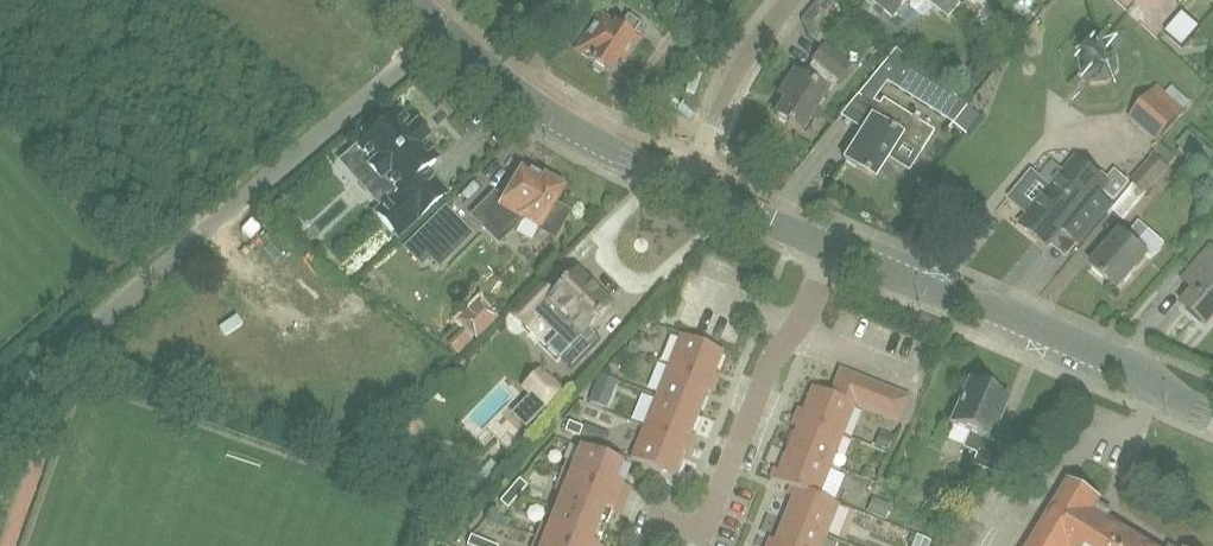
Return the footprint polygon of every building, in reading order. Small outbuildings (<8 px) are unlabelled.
[(831,0),(819,0),(802,21),(808,36),(819,45),(824,39),(816,32),(812,22),(822,10),(830,17),(832,15),(840,15),(844,10),(831,0)] [(894,22),(912,0),(868,0),(894,22)] [(929,3),(950,20),(961,6),(956,0),(928,0),(927,2),(929,3)] [(600,77),(605,75),(607,76),(618,61),(623,65),(638,43),(632,38),(641,26),(628,17),(619,30),(600,17),(575,52),(591,63),(590,64),(592,66),(592,72),(600,77)] [(1183,48),(1195,33),(1178,18),(1165,33),(1183,48)] [(1079,76),(1091,86),(1107,85),(1117,72),(1116,57),(1103,47),(1088,48),(1078,61),(1079,76)] [(810,74),(805,82),(793,74),(779,96),(777,99),(784,104),(775,118),(800,134),(825,94),(821,92),(830,78),(837,83),(848,69),(822,49),(812,63),(809,70),(810,74)] [(952,126),(966,108),(895,51),(883,66),(858,96),(871,106),(887,84),(952,126)] [(1158,143),(1179,119),(1187,110),(1160,86),(1131,120),(1158,143)] [(1167,92),(1187,110),(1192,104),(1172,86),(1167,92)] [(843,161),(874,181),(885,163),(898,142),(919,155),(933,134),(880,101),(843,161)] [(966,108),(952,126),(964,135),(978,117),(966,108)] [(367,141),(357,150),(370,164),(365,168),(382,186),(386,182),(398,195),(374,215),(396,239),(446,194),(425,172),(436,162),(421,146),(427,140),(415,128),(412,130),(398,114),(385,125),(380,120),(362,136),(367,141)] [(838,115),(820,144),(840,157),(858,128),(838,115)] [(1177,159),(1160,146),(1150,157),(1152,158),(1129,183),(1131,185),(1134,187),(1145,197),(1169,170),(1168,169),(1177,159)] [(1074,164),(1051,190),(1094,227),(1112,206),(1099,196),(1103,192),(1116,203),(1131,185),(1129,183),(1117,174),(1110,182),(1102,175),(1098,181),(1075,162),(1074,164)] [(563,191),(561,190),(559,184),(552,180),(545,181),(543,180),(542,182),(521,171),(501,208),(489,202),(471,220),(478,227),(498,247),(523,222),(556,239),(569,214),(555,207),(563,191)] [(1077,247),(1094,227),(1051,190),(1032,174),(1007,203),(1027,220),(1023,224),(1023,233),(1034,242),(1045,251),(1057,238),(1065,237),(1077,247)] [(1134,187),(1111,214),(1123,224),(1145,197),(1134,187)] [(1150,263),(1166,245),(1140,222),(1124,241),(1119,237),(1090,270),(1116,293),(1145,259),(1150,263)] [(424,228),(412,240),(429,258),(439,267),(451,255),(424,228)] [(1207,329),(1212,321),(1212,249),(1212,248),(1191,272),(1203,282),(1181,307),(1207,329)] [(541,285),(512,315),(525,328),(537,316),(558,336),(570,348),(561,358),(563,359),(573,370),(602,341),(589,329),(610,307),(576,273),(552,296),(541,285)] [(480,300),(457,322),(476,342),(498,320),(480,300)] [(920,319),(918,325),(939,335),(940,332),(943,326),(921,317),(920,319)] [(460,328),(445,343),(457,356),(472,341),(460,328)] [(668,369),(715,388),(718,379),(714,377),(723,354),(681,337),(668,369)] [(712,396),(715,388),(668,369),(656,400),(698,416),(707,394),(712,396)] [(532,395),(547,409),(548,410),(564,394),(542,372),(526,389),(532,395)] [(844,402),(854,378),(840,372),(830,396),(844,402)] [(618,384),(600,378),(588,409),(606,415),(618,384)] [(858,407),(868,383),(854,378),(844,402),(855,406),(858,407)] [(872,413),(881,389),(868,383),(858,407),(872,413)] [(969,386),(951,429),(968,436),(962,451),(975,456),(970,467),(977,470),(988,443),(1005,402),(985,393),(986,391),(984,387),(975,384),(972,385),(971,387),(969,386)] [(855,406),(844,402),(830,396),(813,389),(803,413),(798,411),(795,420),(842,439),(855,406)] [(885,419),(895,394),(881,389),(872,413),(885,419)] [(895,394),(885,419),(899,424),(909,400),(895,394)] [(689,439),(698,416),(656,400),(644,430),(692,449),(695,441),(689,439)] [(830,469),(842,439),(795,420),(791,428),(797,430),(788,452),(830,469)] [(564,434),(578,440),(582,429),(568,424),(564,434)] [(606,433),(586,425),(580,440),(600,448),(606,433)] [(689,457),(692,449),(644,430),(631,461),(674,478),(683,455),(689,457)] [(874,452),(888,458),(896,439),(881,433),(874,452)] [(561,480),(625,505),(631,492),(623,489),(630,470),(581,450),(574,468),(567,465),(561,480)] [(818,498),(830,469),(788,452),(779,474),(774,472),(770,480),(779,484),(791,489),(818,498)] [(818,498),(833,505),(845,475),(830,469),(818,498)] [(620,519),(625,505),(561,480),(556,494),(562,497),(555,513),(605,532),(611,515),(620,519)] [(526,488),(519,481),(499,504),(507,510),(517,498),(526,488)] [(1106,522),(1111,514),(1098,506),(1100,502),(1070,484),(1033,545),(1146,545),(1106,522)] [(833,505),(818,498),(791,489),(787,497),(793,499),(784,521),(825,538),(838,507),(833,505)] [(891,506),(871,499),(865,513),(885,521),(891,506)] [(605,532),(555,513),(549,528),(543,526),(537,540),(552,545),(599,545),(605,532)] [(825,538),(784,521),(775,543),(770,541),(767,545),(822,545),(825,538)] [(483,543),(470,537),(467,545),(491,545),(483,543)]
